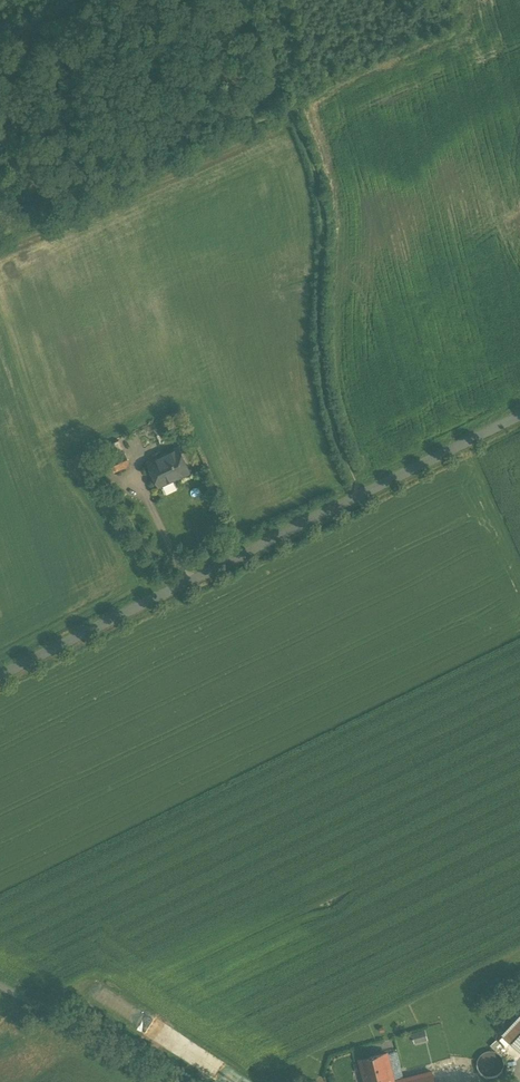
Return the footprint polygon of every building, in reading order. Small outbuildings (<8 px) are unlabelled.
[(181,444),(147,460),(157,482),(191,466),(181,444)] [(126,446),(109,453),(114,466),(131,459),(126,446)] [(169,491),(181,487),(179,480),(167,484),(169,491)] [(503,1033),(519,1050),(519,1015),(503,1033)] [(419,1041),(432,1040),(431,1029),(418,1030),(419,1041)] [(359,1059),(365,1081),(393,1081),(386,1052),(359,1059)] [(495,1053),(493,1053),(489,1053),(485,1055),(482,1059),(481,1062),(481,1066),(483,1070),(485,1073),(489,1075),(493,1075),(497,1075),(501,1071),(503,1068),(504,1064),(503,1061),(502,1058),(499,1055),(495,1053)] [(220,1059),(211,1069),(218,1076),(227,1065),(220,1059)] [(393,1081),(434,1081),(432,1071),(393,1081)]
